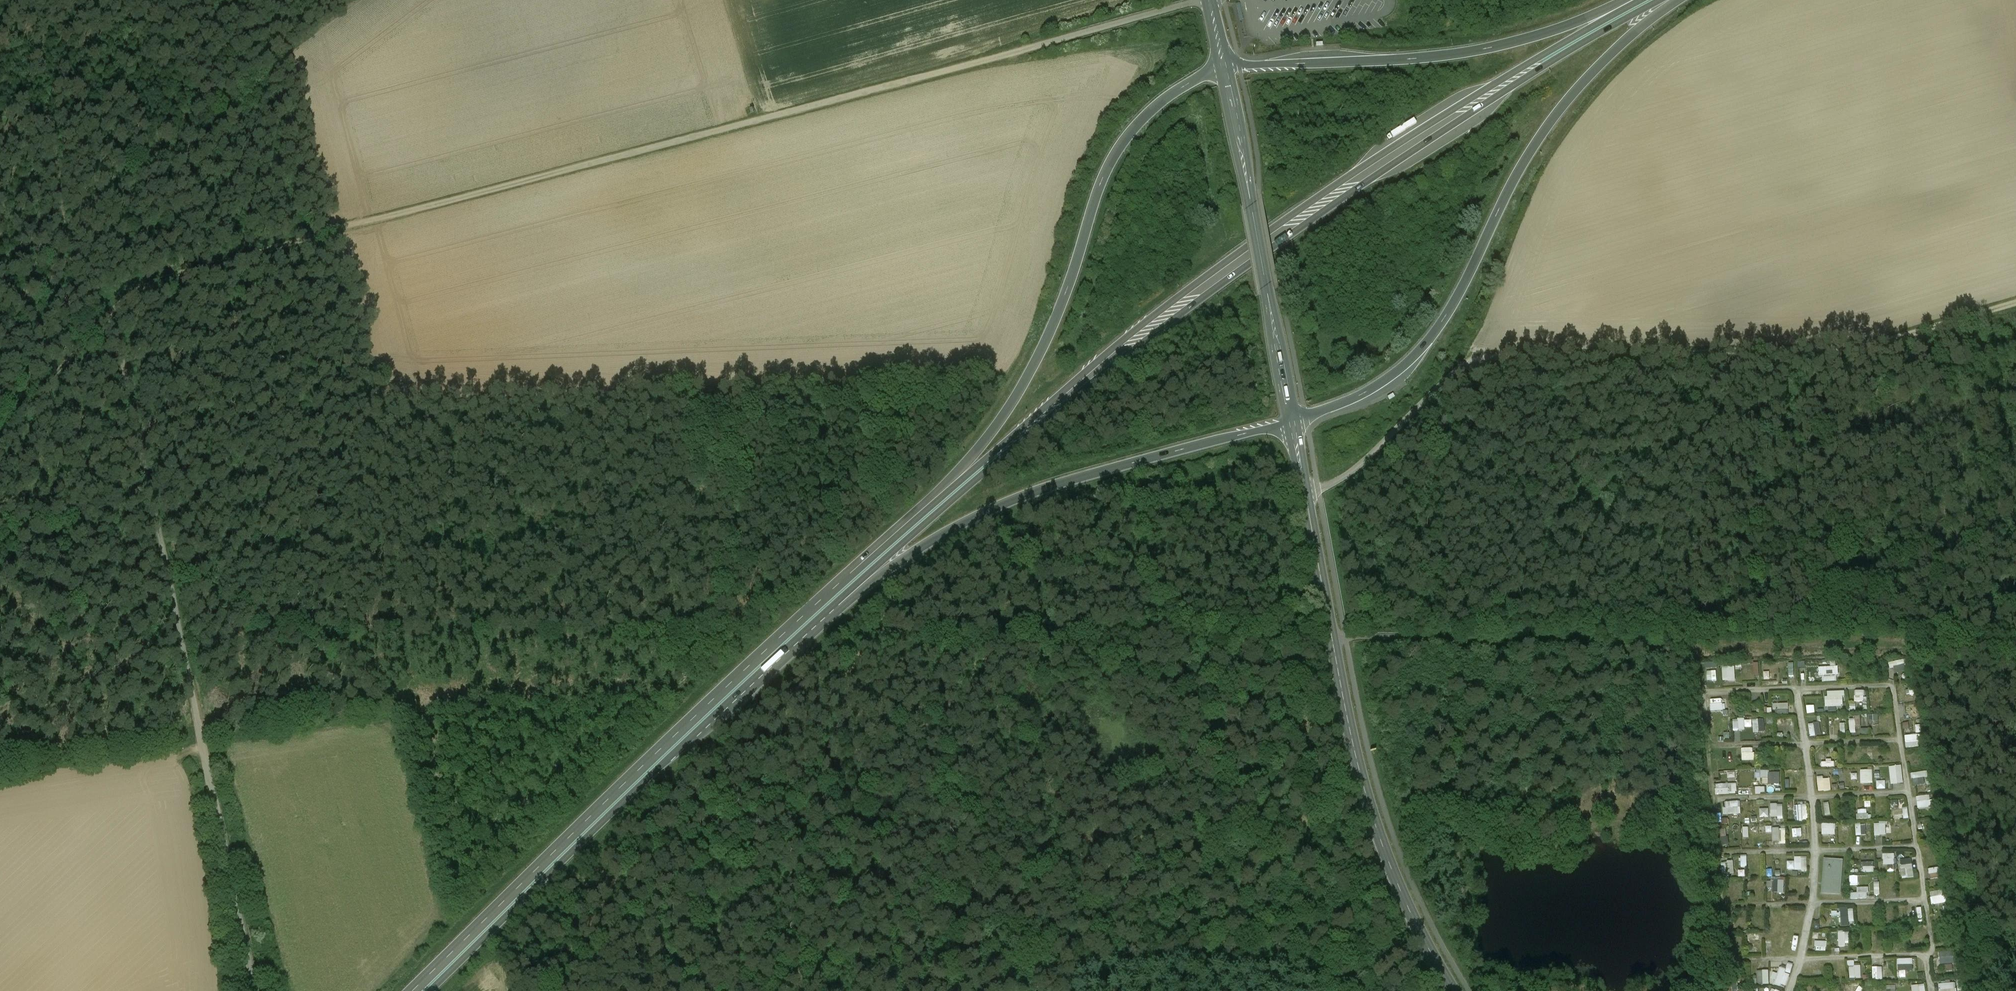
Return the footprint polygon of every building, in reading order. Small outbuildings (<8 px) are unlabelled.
[(1711,676),(1711,682),(1717,681),(1716,662),(1703,663),(1704,677),(1711,676)] [(1736,666),(1723,666),(1724,681),(1736,680),(1736,666)] [(1855,702),(1867,701),(1866,690),(1854,690),(1855,702)] [(1790,713),(1789,702),(1775,703),(1775,714),(1790,713)] [(1850,732),(1856,733),(1856,727),(1861,727),(1862,714),(1851,714),(1850,732)] [(1753,718),(1734,719),(1734,730),(1746,730),(1746,727),(1753,726),(1753,718)] [(1754,719),(1754,732),(1766,731),(1765,718),(1754,719)] [(1823,734),(1821,721),(1809,723),(1811,736),(1823,734)] [(1754,760),(1754,747),(1742,747),(1743,760),(1754,760)] [(1900,761),(1899,750),(1889,750),(1890,761),(1900,761)] [(1903,764),(1890,765),(1891,783),(1904,783),(1903,764)] [(1873,768),(1861,769),(1861,784),(1874,783),(1873,768)] [(1925,776),(1928,776),(1928,771),(1913,770),(1913,784),(1925,784),(1925,776)] [(1781,784),(1781,771),(1758,771),(1758,780),(1769,780),(1769,784),(1781,784)] [(1803,771),(1794,771),(1795,780),(1804,780),(1803,771)] [(1878,788),(1887,787),(1886,780),(1877,780),(1878,788)] [(1716,783),(1717,794),(1738,793),(1737,783),(1716,783)] [(1919,807),(1935,807),(1935,799),(1931,799),(1931,795),(1918,795),(1919,807)] [(1742,814),(1741,800),(1725,801),(1725,814),(1742,814)] [(1784,817),(1784,803),(1771,803),(1771,808),(1760,808),(1760,817),(1784,817)] [(1796,821),(1809,820),(1808,804),(1795,804),(1796,821)] [(1857,809),(1858,819),(1870,818),(1869,808),(1857,809)] [(1894,819),(1906,817),(1904,808),(1893,809),(1894,819)] [(1876,835),(1888,834),(1887,821),(1875,822),(1876,835)] [(1823,823),(1823,835),(1836,835),(1836,823),(1823,823)] [(1856,835),(1866,835),(1866,823),(1856,823),(1856,835)] [(1791,826),(1791,838),(1807,837),(1806,826),(1791,826)] [(1767,827),(1767,832),(1774,832),(1774,842),(1787,842),(1787,827),(1767,827)] [(1884,864),(1895,864),(1895,853),(1884,852),(1884,864)] [(1795,860),(1788,861),(1788,870),(1809,870),(1808,856),(1795,856),(1795,860)] [(1901,859),(1902,879),(1915,878),(1913,858),(1901,859)] [(1723,874),(1735,873),(1734,861),(1722,862),(1723,874)] [(1842,862),(1825,861),(1823,893),(1839,894),(1842,862)] [(1863,872),(1875,872),(1875,861),(1863,861),(1863,872)] [(1930,868),(1931,878),(1946,877),(1945,867),(1930,868)] [(1851,875),(1850,884),(1859,884),(1859,875),(1851,875)] [(1774,888),(1774,892),(1785,892),(1785,880),(1768,880),(1768,888),(1774,888)] [(1851,898),(1869,898),(1869,886),(1858,886),(1858,892),(1851,892),(1851,898)] [(1930,892),(1933,905),(1951,902),(1949,889),(1930,892)] [(1842,925),(1850,925),(1850,922),(1855,922),(1855,907),(1841,908),(1842,925)] [(1839,946),(1851,945),(1851,931),(1839,931),(1839,946)] [(1762,933),(1749,934),(1749,945),(1762,944),(1762,933)] [(1940,951),(1941,964),(1945,964),(1945,970),(1954,970),(1954,963),(1959,962),(1959,956),(1955,957),(1955,950),(1940,951)] [(1899,959),(1900,977),(1907,977),(1907,970),(1914,970),(1913,958),(1899,959)] [(1862,964),(1855,964),(1855,960),(1850,961),(1850,978),(1862,978),(1862,964)] [(1885,969),(1885,963),(1873,963),(1873,978),(1885,978),(1885,976),(1890,976),(1890,969),(1885,969)] [(1776,972),(1773,983),(1787,987),(1791,974),(1785,972),(1786,968),(1780,967),(1778,973),(1776,972)] [(1757,970),(1758,985),(1770,984),(1769,970),(1757,970)] [(1940,982),(1940,990),(1958,990),(1957,981),(1940,982)] [(1863,983),(1851,983),(1852,990),(1863,990),(1863,983)]
